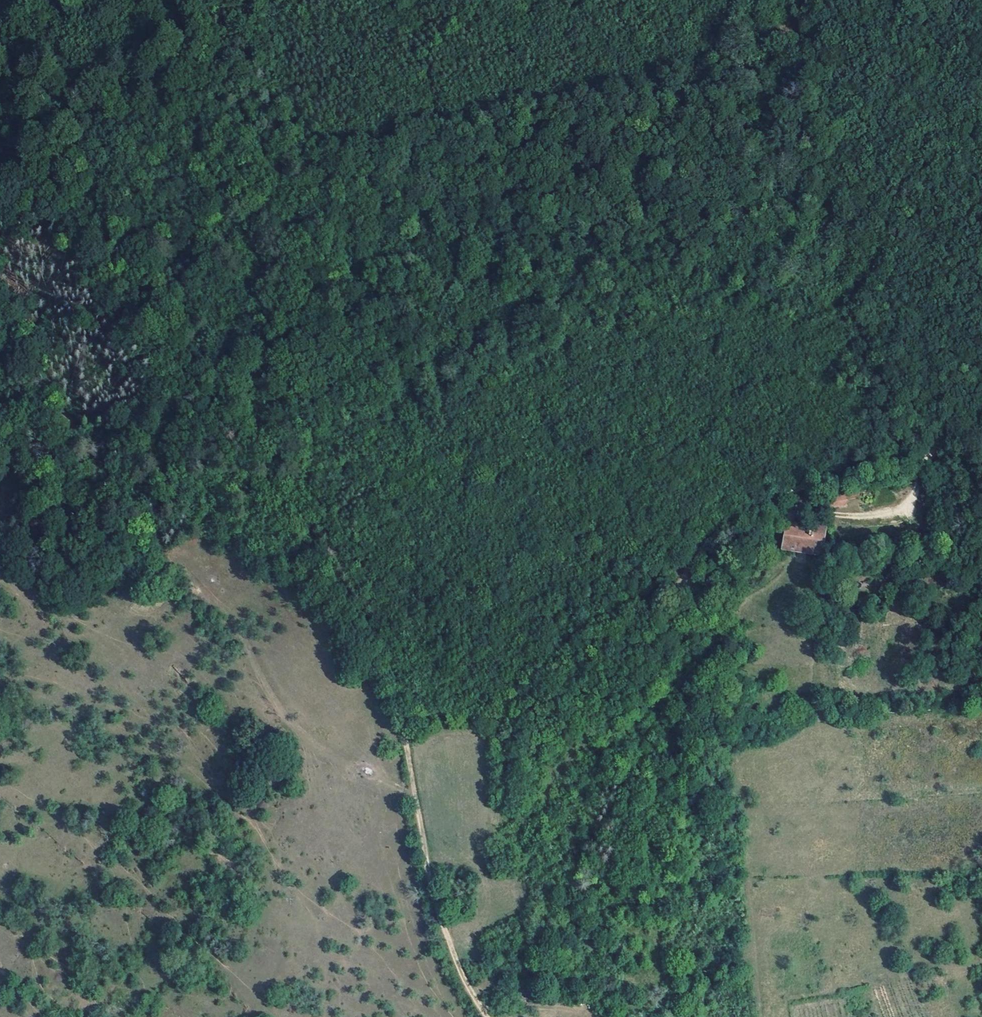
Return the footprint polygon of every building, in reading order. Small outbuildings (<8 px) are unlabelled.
[(845,496),(844,485),(784,493),(783,506),(777,547),(816,553),(820,526),(790,520),(792,505),(845,496)] [(674,621),(672,612),(659,615),(661,624),(674,621)]
